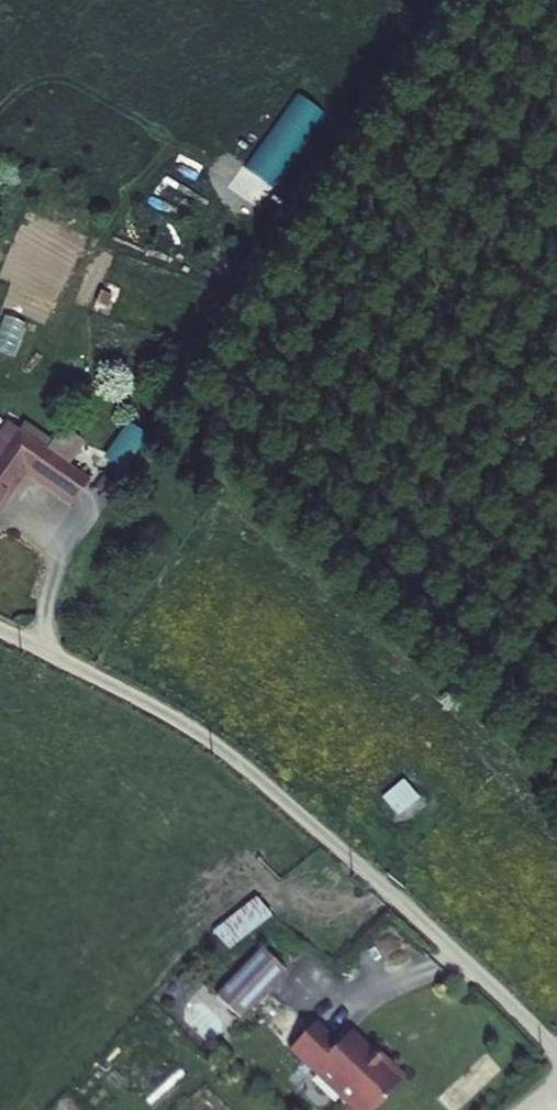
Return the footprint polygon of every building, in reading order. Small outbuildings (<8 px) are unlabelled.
[(236,189),(267,207),(326,107),(294,89),(236,189)] [(6,315),(2,346),(20,348),(23,317),(6,315)] [(9,424),(0,438),(0,511),(27,472),(75,505),(91,481),(9,424)] [(405,777),(383,795),(398,813),(420,795),(405,777)] [(229,949),(273,911),(257,893),(213,930),(229,949)] [(279,926),(236,960),(250,978),(293,944),(279,926)] [(283,976),(237,1024),(261,1047),(307,998),(283,976)] [(312,1077),(347,1109),(422,1109),(427,1105),(407,1087),(404,1090),(371,1059),(359,1072),(336,1051),(312,1077)]
